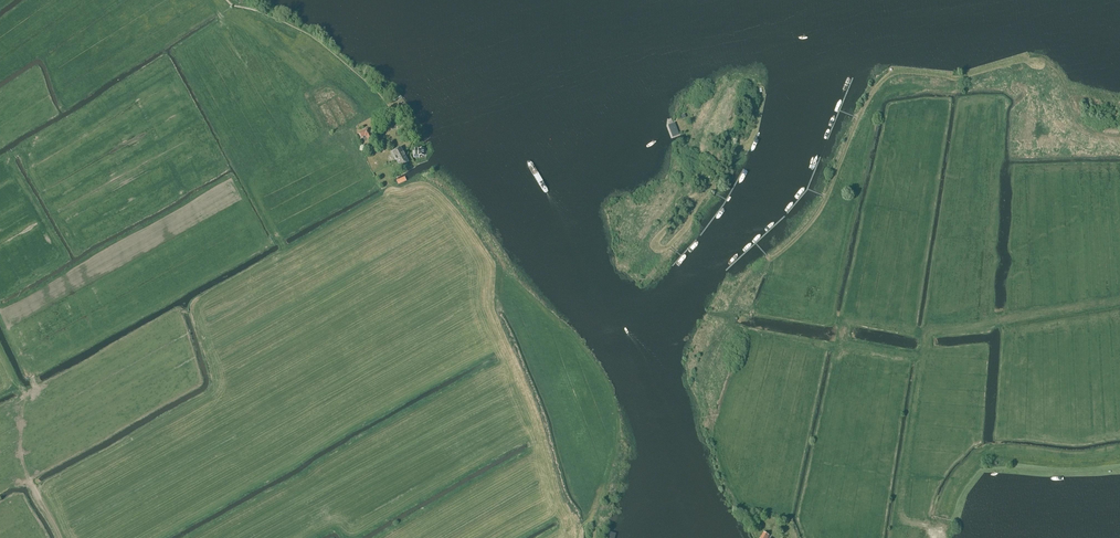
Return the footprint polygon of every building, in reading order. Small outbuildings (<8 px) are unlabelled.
[(681,137),(673,116),(663,119),(671,140),(681,137)] [(372,138),(368,129),(359,133),(361,138),(364,136),(366,137),(367,140),(372,138)] [(401,165),(402,166),(406,164),(405,163),(407,162),(400,148),(392,152),(399,166),(401,165)] [(404,177),(396,180),(398,185),(404,183),(406,182),(404,177)]
